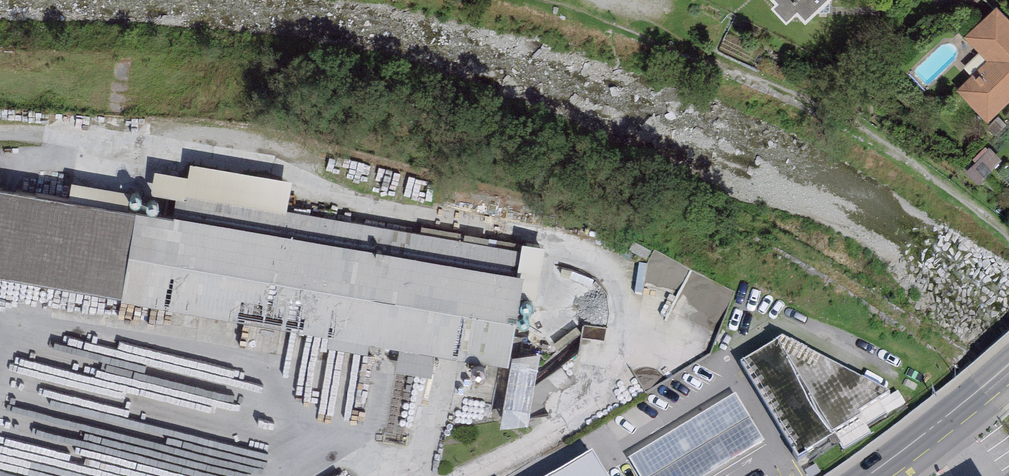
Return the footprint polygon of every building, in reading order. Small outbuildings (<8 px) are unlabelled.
[(786,12),(796,3),(804,12),(817,0),(776,0),(786,12)] [(988,117),(1008,96),(1008,17),(995,3),(965,33),(987,56),(956,86),(988,117)] [(262,191),(265,173),(192,160),(190,172),(158,166),(152,197),(181,203),(183,192),(247,204),(250,188),(262,191)] [(120,291),(137,206),(0,183),(0,269),(120,291)] [(524,268),(137,206),(120,291),(510,359),(524,268)] [(256,471),(258,461),(243,444),(259,430),(271,381),(32,325),(27,330),(8,406),(35,412),(50,429),(14,421),(10,424),(3,454),(71,470),(64,475),(250,475),(256,471)] [(782,339),(741,363),(798,460),(807,455),(806,452),(834,435),(832,433),(863,418),(860,413),(890,394),(782,339)] [(627,459),(637,475),(708,475),(764,443),(736,395),(627,459)] [(552,475),(607,475),(592,452),(552,475)]
